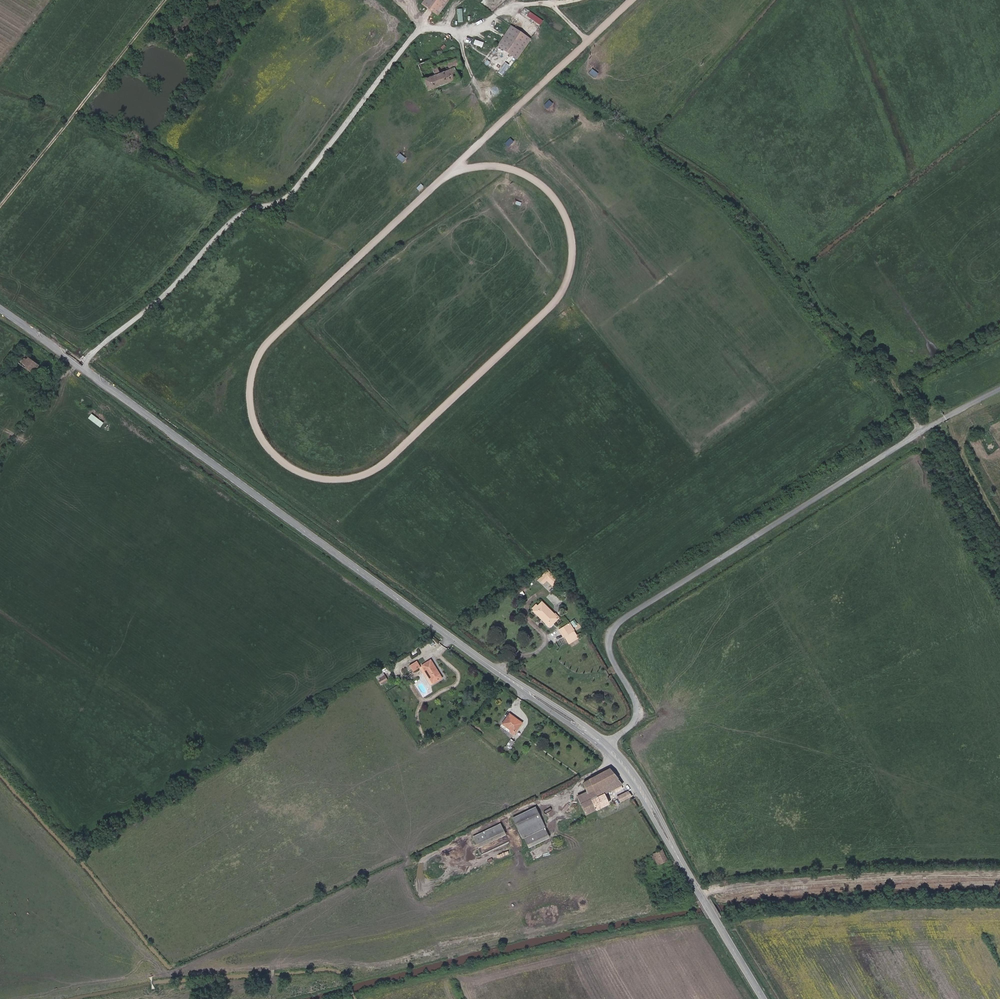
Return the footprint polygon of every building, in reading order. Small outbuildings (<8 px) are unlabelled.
[(451,0),(426,0),(421,7),(438,18),(451,0)] [(527,55),(524,53),(533,41),(512,26),(498,45),(522,62),(527,55)] [(482,48),(484,43),(475,39),(473,44),(482,48)] [(461,70),(456,54),(419,67),(428,93),(458,82),(455,72),(461,70)] [(465,80),(461,70),(455,72),(458,82),(465,80)] [(24,350),(17,359),(35,371),(41,362),(24,350)] [(545,569),(536,578),(541,583),(544,579),(552,586),(557,580),(545,569)] [(533,610),(532,611),(537,617),(539,614),(545,620),(548,617),(552,621),(557,616),(541,601),(537,605),(535,604),(531,608),(533,610)] [(545,620),(539,614),(537,617),(548,626),(552,621),(548,617),(545,620)] [(576,630),(582,626),(576,618),(570,622),(576,630)] [(572,627),(567,619),(559,625),(564,632),(572,627)] [(423,661),(415,666),(418,672),(425,667),(426,667),(423,661)] [(433,676),(431,677),(436,685),(447,678),(437,661),(428,666),(433,676)] [(425,667),(431,677),(433,676),(428,666),(426,667),(425,667)] [(391,682),(388,676),(381,680),(384,686),(391,682)] [(516,718),(517,717),(512,713),(505,723),(513,729),(511,730),(515,733),(523,723),(516,718)] [(517,741),(513,738),(512,739),(507,745),(510,748),(516,742),(517,741)] [(600,813),(614,807),(608,794),(604,787),(622,779),(615,770),(613,768),(591,779),(599,795),(592,798),(600,813)] [(584,782),(588,791),(592,798),(599,795),(591,779),(584,782)] [(608,794),(616,790),(626,786),(622,779),(604,787),(608,794)] [(628,789),(626,786),(616,790),(617,794),(628,789)] [(583,802),(592,798),(588,791),(580,795),(583,802)] [(630,792),(619,797),(622,803),(634,797),(630,792)] [(590,818),(600,813),(592,798),(583,802),(590,818)] [(514,819),(519,831),(542,819),(537,808),(514,819)] [(562,824),(558,816),(554,819),(557,826),(562,824)] [(542,819),(519,831),(520,832),(543,821),(542,819)] [(525,839),(545,829),(546,828),(543,821),(520,832),(523,840),(525,839)] [(499,838),(493,826),(473,836),(478,847),(499,838)] [(548,836),(545,829),(525,839),(529,846),(548,836)] [(660,864),(668,860),(662,851),(655,855),(660,864)] [(645,872),(651,869),(646,859),(640,862),(645,872)]
